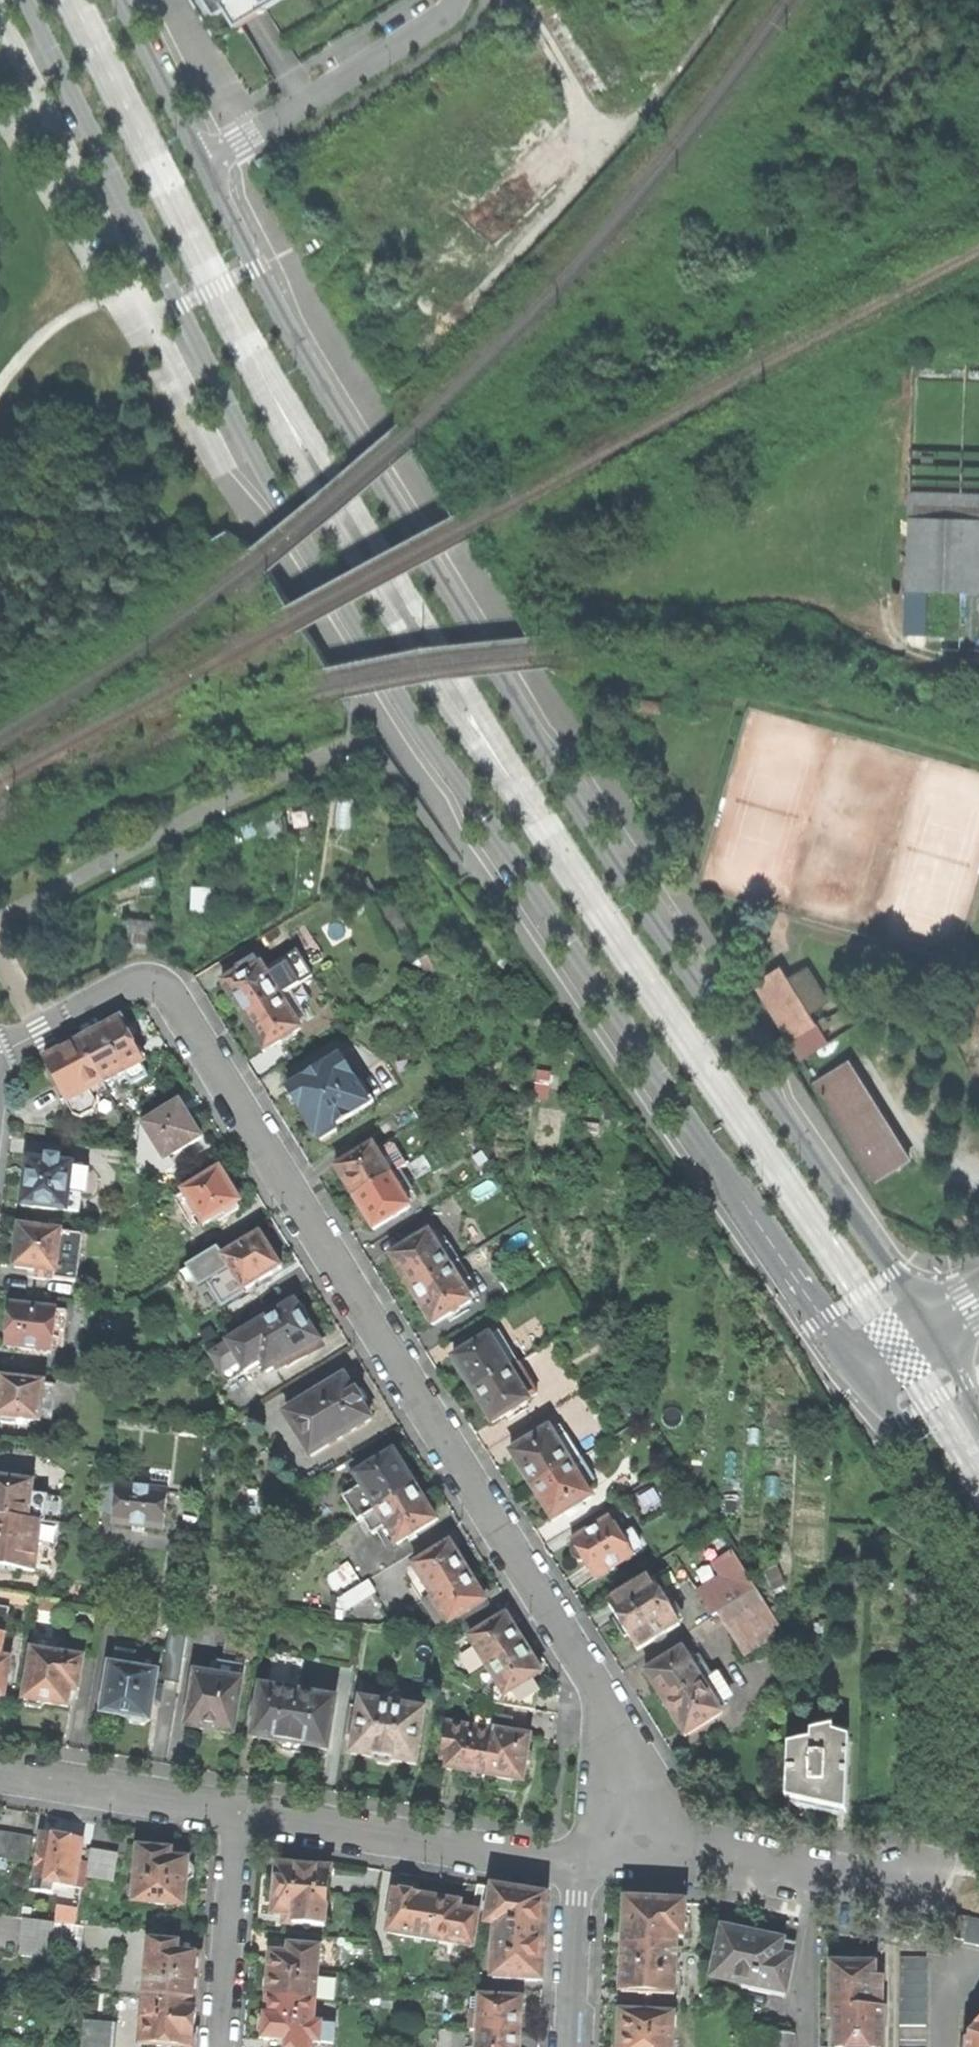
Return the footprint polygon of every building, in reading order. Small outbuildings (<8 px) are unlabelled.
[(222,0),(210,0),(219,14),(228,9),(222,0)] [(239,27),(268,9),(262,0),(222,0),(228,9),(239,27)] [(268,9),(283,0),(262,0),(268,9)] [(911,490),(908,564),(978,566),(978,493),(911,490)] [(904,648),(931,650),(933,601),(906,600),(904,648)] [(451,945),(448,964),(458,965),(460,946),(451,945)] [(265,972),(268,977),(277,972),(289,992),(310,980),(294,954),(265,972)] [(241,979),(228,986),(225,988),(233,1002),(244,1020),(281,998),(268,977),(265,972),(261,966),(241,979)] [(781,969),(756,985),(802,1059),(827,1044),(807,1012),(789,982),(781,969)] [(809,970),(789,982),(807,1012),(827,1000),(809,970)] [(281,998),(289,992),(277,972),(268,977),(281,998)] [(225,982),(228,986),(241,979),(238,974),(225,982)] [(289,992),(281,998),(293,1019),(302,1013),(289,992)] [(293,1019),(281,998),(244,1020),(253,1034),(259,1043),(258,1043),(264,1054),(274,1047),(300,1030),(293,1019)] [(125,1072),(140,1064),(143,1063),(130,1038),(120,1021),(81,1041),(104,1083),(125,1072)] [(104,1083),(81,1041),(62,1051),(44,1061),(57,1085),(67,1103),(90,1091),(104,1083)] [(369,1107),(369,1106),(355,1085),(339,1058),(316,1073),(286,1091),(319,1144),(337,1133),(334,1129),(369,1107)] [(846,1059),(814,1079),(875,1177),(907,1157),(895,1138),(846,1059)] [(146,1076),(140,1064),(125,1072),(131,1084),(146,1076)] [(360,1082),(355,1085),(369,1106),(373,1103),(360,1082)] [(96,1104),(90,1091),(67,1103),(73,1116),(82,1119),(94,1112),(96,1104)] [(186,1115),(179,1105),(144,1126),(165,1160),(183,1149),(200,1139),(186,1115)] [(377,1154),(390,1175),(399,1170),(406,1165),(393,1144),(377,1154)] [(354,1197),(390,1175),(377,1154),(372,1147),(354,1158),(337,1169),(339,1172),(354,1197)] [(23,1207),(79,1213),(80,1213),(82,1196),(69,1195),(73,1167),(73,1165),(60,1164),(61,1159),(54,1158),(48,1157),(47,1162),(29,1160),(25,1190),(24,1190),(22,1207),(23,1207)] [(85,1168),(73,1167),(69,1195),(82,1196),(85,1168)] [(220,1170),(184,1192),(194,1209),(204,1224),(224,1212),(226,1217),(232,1213),(239,1209),(236,1204),(239,1202),(220,1170)] [(399,1170),(390,1175),(402,1196),(411,1190),(399,1170)] [(402,1196),(390,1175),(354,1197),(369,1222),(374,1229),(392,1218),(409,1207),(402,1196)] [(194,1209),(184,1192),(175,1198),(185,1214),(194,1209)] [(69,1253),(71,1234),(21,1228),(17,1266),(16,1268),(37,1270),(36,1275),(36,1278),(45,1279),(46,1273),(54,1273),(56,1274),(58,1252),(69,1253)] [(431,1237),(450,1268),(459,1262),(439,1232),(431,1237)] [(83,1235),(71,1234),(69,1253),(58,1252),(56,1274),(54,1273),(53,1279),(78,1282),(83,1235)] [(412,1291),(450,1268),(431,1237),(429,1234),(391,1257),(402,1275),(412,1291)] [(224,1258),(231,1269),(244,1290),(270,1274),(280,1268),(274,1258),(269,1250),(260,1236),(224,1258)] [(208,1283),(231,1269),(224,1258),(219,1249),(195,1263),(206,1280),(208,1283)] [(459,1262),(450,1268),(469,1299),(478,1294),(459,1262)] [(198,1285),(206,1280),(195,1263),(187,1268),(198,1285)] [(469,1299),(450,1268),(412,1291),(422,1307),(433,1325),(471,1301),(469,1299)] [(244,1291),(244,1290),(231,1269),(208,1283),(221,1305),(244,1291)] [(247,1295),(244,1291),(221,1305),(223,1309),(247,1295)] [(244,1334),(257,1355),(264,1350),(275,1368),(318,1341),(306,1322),(309,1320),(307,1315),(306,1311),(304,1308),(300,1305),(298,1304),(296,1305),(295,1303),(244,1334)] [(54,1337),(57,1311),(11,1305),(9,1324),(6,1346),(52,1351),(54,1337)] [(68,1312),(57,1311),(54,1337),(65,1338),(68,1312)] [(245,1372),(261,1362),(257,1355),(244,1334),(228,1344),(245,1372)] [(473,1391),(509,1369),(497,1349),(490,1338),(454,1360),(463,1374),(473,1391)] [(497,1349),(509,1369),(519,1363),(506,1343),(497,1349)] [(228,1382),(245,1372),(228,1344),(211,1354),(228,1382)] [(268,1372),(275,1368),(264,1350),(257,1355),(261,1362),(268,1372)] [(519,1363),(509,1369),(522,1390),(532,1384),(519,1363)] [(529,1401),(522,1390),(509,1369),(473,1391),(483,1407),(493,1423),(529,1401)] [(298,1407),(324,1449),(370,1421),(361,1406),(363,1404),(359,1397),(355,1391),(353,1393),(344,1378),(298,1407)] [(45,1385),(2,1380),(0,1397),(0,1401),(0,1417),(1,1417),(1,1423),(16,1424),(17,1419),(41,1422),(42,1410),(45,1385)] [(55,1386),(45,1385),(42,1410),(52,1411),(55,1386)] [(311,1457),(324,1449),(298,1407),(285,1415),(311,1457)] [(533,1487),(570,1463),(556,1441),(549,1429),(511,1453),(522,1469),(533,1487)] [(556,1441),(570,1463),(579,1458),(565,1435),(556,1441)] [(362,1488),(376,1510),(415,1487),(404,1470),(394,1453),(356,1477),(362,1488)] [(579,1458),(570,1463),(585,1486),(593,1481),(579,1458)] [(585,1486),(570,1463),(533,1487),(543,1504),(554,1521),(592,1497),(585,1486)] [(29,1521),(32,1496),(33,1485),(10,1482),(10,1477),(0,1476),(0,1518),(29,1521)] [(115,1514),(118,1487),(101,1485),(98,1512),(115,1514)] [(168,1493),(118,1487),(115,1514),(114,1524),(134,1526),(164,1530),(168,1493)] [(415,1487),(376,1510),(391,1534),(398,1545),(436,1522),(424,1502),(415,1487)] [(354,1493),(367,1516),(376,1510),(362,1488),(354,1493)] [(685,1494),(690,1503),(697,1499),(692,1490),(685,1494)] [(363,1518),(367,1516),(354,1493),(344,1499),(358,1522),(363,1518)] [(42,1498),(32,1496),(29,1521),(39,1522),(42,1498)] [(376,1510),(367,1516),(377,1532),(382,1539),(391,1534),(376,1510)] [(373,1535),(377,1532),(367,1516),(363,1518),(373,1535)] [(35,1566),(38,1545),(41,1523),(39,1522),(29,1521),(0,1518),(0,1568),(35,1572),(35,1566)] [(633,1556),(630,1552),(622,1538),(609,1519),(572,1542),(575,1546),(573,1548),(572,1551),(571,1554),(572,1557),(574,1559),(577,1561),(581,1561),(583,1560),(587,1567),(595,1579),(633,1556)] [(622,1538),(630,1552),(641,1546),(632,1532),(622,1538)] [(422,1580),(431,1595),(468,1573),(459,1558),(450,1544),(414,1567),(422,1580)] [(52,1568),(55,1547),(38,1545),(35,1566),(52,1568)] [(726,1586),(746,1573),(733,1551),(713,1564),(726,1586)] [(462,1616),(485,1602),(476,1587),(468,1573),(431,1595),(441,1611),(449,1624),(462,1616)] [(756,1589),(746,1573),(726,1586),(703,1600),(713,1617),(718,1613),(756,1589)] [(629,1635),(638,1650),(679,1624),(670,1610),(672,1609),(662,1593),(660,1595),(651,1579),(609,1605),(618,1619),(615,1621),(620,1630),(625,1638),(629,1635)] [(422,1601),(431,1595),(422,1580),(413,1585),(422,1601)] [(360,1586),(338,1600),(345,1611),(367,1597),(360,1586)] [(756,1589),(718,1613),(745,1656),(758,1648),(783,1632),(756,1589)] [(59,1600),(32,1595),(30,1609),(32,1610),(57,1614),(58,1605),(59,1600)] [(432,1616),(441,1611),(431,1595),(422,1601),(432,1616)] [(492,1612),(485,1602),(462,1616),(468,1627),(472,1624),(492,1612)] [(478,1634),(506,1617),(500,1607),(492,1612),(472,1624),(478,1634)] [(506,1617),(478,1634),(470,1639),(487,1668),(524,1646),(514,1630),(506,1617)] [(254,1628),(232,1624),(227,1655),(242,1658),(242,1661),(247,1661),(255,1663),(261,1629),(254,1628)] [(187,1631),(170,1628),(165,1655),(183,1658),(187,1631)] [(4,1636),(0,1636),(0,1696),(4,1697),(8,1674),(10,1660),(1,1659),(4,1636)] [(33,1652),(55,1654),(57,1640),(36,1636),(33,1652)] [(504,1696),(531,1680),(541,1674),(531,1657),(524,1646),(487,1668),(504,1696)] [(666,1704),(702,1682),(692,1666),(682,1650),(646,1672),(657,1689),(666,1704)] [(55,1654),(33,1652),(25,1701),(28,1701),(30,1707),(43,1709),(45,1704),(68,1707),(71,1689),(75,1689),(79,1689),(84,1659),(55,1654)] [(117,1653),(115,1668),(131,1671),(134,1656),(117,1653)] [(692,1666),(702,1682),(711,1676),(701,1661),(692,1666)] [(187,1727),(234,1735),(243,1679),(245,1666),(218,1662),(216,1677),(196,1674),(191,1699),(187,1727)] [(157,1675),(131,1671),(115,1668),(110,1667),(102,1713),(127,1717),(131,1724),(143,1726),(150,1720),(153,1704),(161,1705),(162,1698),(164,1689),(155,1688),(157,1675)] [(711,1676),(702,1682),(711,1697),(720,1691),(711,1676)] [(537,1691),(531,1680),(504,1696),(499,1700),(499,1705),(525,1710),(534,1711),(537,1691)] [(711,1697),(702,1682),(666,1704),(676,1720),(685,1736),(722,1714),(711,1697)] [(335,1701),(262,1688),(254,1738),(277,1742),(276,1745),(281,1749),(285,1751),(289,1752),(295,1752),(299,1751),(303,1749),(304,1746),(327,1750),(331,1723),(335,1701)] [(384,1704),(361,1700),(356,1726),(352,1754),(376,1758),(376,1760),(378,1763),(384,1764),(388,1765),(393,1762),(393,1761),(417,1764),(426,1711),(395,1706),(397,1695),(385,1693),(384,1704)] [(496,1722),(495,1732),(521,1736),(525,1710),(499,1705),(496,1722)] [(477,1719),(476,1728),(495,1732),(496,1722),(477,1719)] [(487,1776),(495,1732),(476,1728),(448,1724),(442,1760),(445,1761),(449,1761),(448,1769),(464,1772),(468,1773),(471,1779),(481,1780),(485,1776),(487,1776)] [(810,1742),(787,1748),(786,1797),(796,1798),(796,1801),(803,1801),(815,1802),(815,1805),(833,1805),(833,1810),(844,1810),(844,1812),(846,1812),(849,1739),(832,1735),(833,1729),(810,1734),(810,1742)] [(530,1737),(521,1736),(495,1732),(487,1776),(490,1776),(524,1781),(527,1758),(530,1737)] [(31,1838),(0,1833),(0,1859),(7,1860),(27,1864),(31,1838)] [(42,1835),(34,1881),(54,1885),(74,1888),(79,1861),(82,1841),(61,1838),(42,1835)] [(182,1852),(138,1848),(137,1855),(134,1903),(185,1906),(186,1884),(194,1878),(195,1869),(188,1862),(188,1860),(185,1859),(182,1859),(182,1852)] [(118,1855),(90,1850),(88,1863),(86,1877),(113,1882),(118,1855)] [(88,1863),(79,1861),(74,1888),(84,1890),(86,1877),(88,1863)] [(275,1876),(278,1879),(277,1894),(275,1914),(285,1915),(285,1924),(327,1927),(329,1895),(331,1871),(293,1867),(289,1863),(280,1862),(276,1865),(275,1876)] [(54,1885),(34,1881),(32,1891),(52,1895),(54,1885)] [(478,1913),(478,1914),(488,1916),(493,1888),(477,1886),(473,1912),(478,1913)] [(496,1925),(492,1978),(542,1981),(544,1939),(546,1897),(493,1888),(488,1916),(487,1923),(496,1925)] [(432,1940),(439,1899),(420,1896),(420,1895),(408,1893),(395,1891),(388,1933),(432,1940)] [(472,1947),(478,1914),(478,1913),(473,1912),(463,1910),(465,1904),(448,1901),(439,1899),(432,1940),(472,1947)] [(625,1924),(624,1946),(677,1948),(677,1937),(684,1938),(685,1904),(626,1901),(625,1924)] [(953,1938),(965,1940),(969,1919),(958,1916),(953,1938)] [(969,1919),(965,1940),(964,1943),(978,1946),(978,1919),(970,1917),(969,1919)] [(52,1950),(55,1924),(55,1922),(51,1921),(34,1919),(25,1918),(21,1956),(51,1959),(51,1955),(52,1950)] [(77,1926),(55,1924),(52,1950),(80,1953),(83,1927),(77,1926)] [(772,1990),(785,1993),(795,1945),(767,1939),(767,1938),(752,1935),(740,1932),(739,1933),(723,1930),(713,1978),(750,1986),(772,1990)] [(179,1943),(149,1941),(144,1997),(197,2001),(199,1978),(200,1956),(189,1955),(190,1946),(179,1945),(179,1943)] [(268,1995),(267,1998),(316,2002),(318,1978),(321,1949),(277,1946),(277,1955),(271,1954),(270,1967),(269,1978),(268,1978),(264,1982),(263,1992),(266,1995),(268,1995)] [(652,1994),(675,1995),(677,1948),(624,1946),(622,1993),(638,1994),(638,1995),(646,1996),(651,1996),(652,1994)] [(899,1957),(900,2026),(926,2026),(926,1957),(899,1957)] [(847,2010),(874,2010),(875,1979),(875,1965),(871,1965),(871,1962),(857,1961),(857,1965),(845,1965),(831,1965),(830,2022),(838,2022),(847,2022),(847,2010)] [(318,1978),(316,2002),(319,2002),(337,2003),(340,1974),(333,1974),(324,1973),(323,1978),(318,1978)] [(771,1996),(772,1990),(750,1986),(749,1991),(771,1996)] [(739,1994),(725,1992),(724,2000),(737,2002),(739,1994)] [(144,1997),(140,2044),(157,2045),(157,2046),(160,2046),(172,2046),(177,2046),(193,2046),(195,2019),(197,2001),(144,1997)] [(320,2024),(314,2024),(314,2018),(315,2015),(317,2015),(319,2002),(316,2002),(267,1998),(267,2008),(266,2020),(264,2020),(261,2024),(260,2033),(263,2036),(265,2036),(264,2041),(272,2041),(271,2046),(312,2046),(312,2042),(320,2043),(322,2024),(320,2024)] [(481,1998),(481,2000),(479,2032),(519,2034),(520,2017),(521,2000),(481,1998)] [(479,2032),(481,2000),(472,2000),(471,2031),(478,2032),(479,2032)] [(880,2032),(874,2032),(874,2010),(847,2010),(847,2022),(838,2022),(838,2046),(880,2046),(880,2032)] [(674,2015),(621,2012),(619,2046),(672,2046),(674,2015)] [(83,2021),(81,2046),(112,2046),(114,2024),(98,2022),(83,2021)] [(335,2026),(322,2024),(320,2043),(333,2044),(335,2026)] [(971,2037),(971,2042),(975,2043),(975,2046),(978,2046),(978,2030),(971,2037)] [(519,2034),(479,2032),(478,2032),(477,2046),(519,2046),(519,2034)] [(791,2034),(750,2034),(750,2046),(791,2046),(791,2034)]
